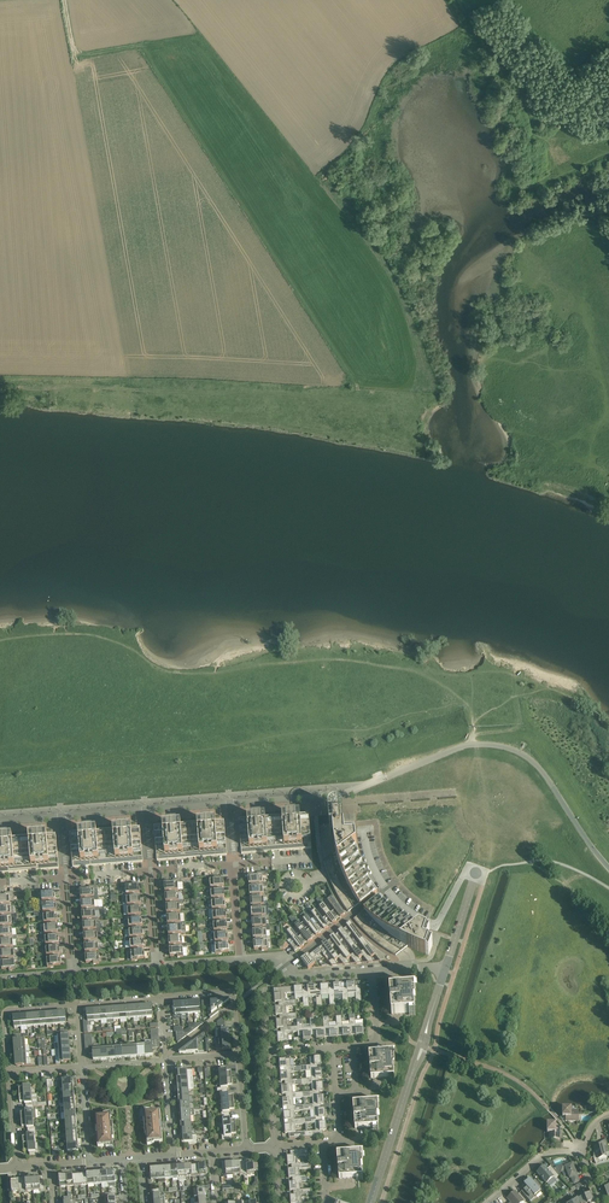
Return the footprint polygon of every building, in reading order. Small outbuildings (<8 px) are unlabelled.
[(366,874),(362,866),(361,861),(358,854),(357,846),(355,838),(355,839),(345,839),(343,812),(343,811),(342,810),(342,809),(341,808),(340,807),(339,807),(338,806),(337,806),(336,806),(334,806),(333,806),(332,807),(331,808),(330,809),(329,810),(329,811),(329,812),(329,813),(330,828),(333,828),(334,838),(335,845),(336,853),(324,862),(327,871),(330,879),(334,888),(337,895),(341,902),(346,909),(348,912),(359,903),(360,905),(377,892),(372,885),(370,881),(366,874)] [(286,818),(274,819),(276,851),(311,848),(309,816),(296,817),(296,815),(286,816),(286,818)] [(251,821),(239,822),(241,854),(242,854),(271,851),(276,851),(274,819),(262,820),(262,818),(261,818),(252,819),(251,819),(251,821)] [(201,825),(189,826),(192,858),(207,856),(227,855),(224,823),(212,824),(212,822),(211,822),(202,823),(201,823),(201,825)] [(167,828),(154,829),(157,858),(157,860),(177,859),(192,858),(189,826),(177,827),(177,825),(167,826),(167,828)] [(117,832),(105,833),(108,864),(123,863),(143,862),(143,859),(140,830),(128,831),(128,829),(127,829),(118,830),(117,830),(117,832)] [(83,834),(70,835),(73,865),(73,867),(93,866),(108,864),(105,833),(93,834),(93,832),(92,832),(83,832),(82,832),(83,834)] [(33,838),(21,839),(24,871),(39,870),(59,868),(58,866),(56,836),(44,837),(43,836),(33,836),(33,838)] [(9,872),(24,871),(21,839),(9,840),(9,838),(8,838),(0,839),(0,873),(9,872)] [(250,879),(249,879),(249,884),(266,883),(262,883),(262,876),(266,876),(265,872),(257,873),(257,877),(250,877),(250,879)] [(222,881),(222,879),(214,880),(214,876),(209,877),(206,877),(206,881),(210,880),(210,887),(206,888),(224,886),(223,881),(222,881)] [(164,886),(165,891),(178,890),(178,883),(182,883),(181,879),(173,879),(173,883),(166,884),(166,885),(164,886)] [(126,894),(140,893),(139,888),(138,888),(137,886),(136,886),(136,882),(124,883),(121,884),(122,884),(122,894),(126,894)] [(266,883),(249,884),(249,885),(251,884),(251,890),(249,890),(250,895),(252,895),(260,895),(263,894),(263,887),(267,887),(266,883)] [(82,892),(80,892),(81,898),(94,897),(98,896),(98,889),(97,885),(94,886),(89,886),(89,890),(82,891),(82,892)] [(207,898),(207,899),(225,897),(224,892),(222,892),(222,887),(224,887),(224,886),(206,888),(207,892),(211,892),(211,898),(207,898)] [(40,890),(37,890),(38,895),(42,894),(42,901),(56,900),(55,894),(53,894),(53,893),(52,893),(52,889),(46,890),(40,890)] [(166,902),(167,902),(179,901),(179,894),(175,894),(175,891),(178,890),(165,891),(167,891),(167,896),(165,896),(166,902)] [(10,904),(14,903),(13,892),(14,892),(10,892),(9,892),(5,893),(5,897),(0,897),(0,904),(10,904)] [(126,894),(122,894),(123,905),(130,905),(141,904),(140,898),(138,899),(138,893),(140,893),(126,894)] [(252,900),(250,901),(251,906),(268,905),(268,904),(264,905),(264,898),(260,898),(260,895),(252,895),(252,900)] [(94,897),(81,898),(82,898),(83,903),(81,903),(82,909),(99,907),(98,900),(98,896),(94,897)] [(345,915),(342,911),(337,904),(333,896),(327,900),(334,909),(330,913),(335,920),(340,917),(341,918),(345,915)] [(381,896),(369,905),(363,909),(364,911),(354,919),(359,926),(365,932),(372,939),(379,945),(387,950),(396,956),(408,947),(413,949),(418,951),(429,955),(433,945),(423,941),(426,932),(427,932),(423,930),(414,926),(406,920),(401,917),(395,912),(389,907),(386,903),(381,896)] [(208,909),(226,908),(225,903),(223,903),(223,898),(225,897),(207,899),(208,903),(212,902),(212,909),(208,909)] [(42,901),(38,901),(39,905),(42,905),(43,912),(55,911),(56,911),(56,905),(54,905),(54,903),(54,900),(56,900),(42,901)] [(166,907),(167,913),(180,912),(179,905),(183,904),(183,901),(179,901),(167,902),(168,907),(166,907)] [(326,916),(322,919),(327,926),(331,923),(332,924),(336,921),(335,920),(330,913),(323,903),(319,907),(326,916)] [(8,915),(15,914),(15,907),(10,907),(10,904),(0,904),(0,915),(8,915)] [(141,904),(127,905),(131,905),(131,908),(127,909),(128,916),(124,916),(141,915),(141,909),(139,909),(139,904),(141,904)] [(268,905),(251,906),(252,906),(253,911),(251,911),(252,917),(269,915),(268,905)] [(99,907),(82,909),(83,909),(84,914),(82,914),(82,919),(100,918),(99,907)] [(208,909),(209,920),(226,919),(226,913),(224,914),(224,908),(226,908),(208,909)] [(324,930),(326,929),(328,927),(327,926),(322,919),(315,910),(311,913),(318,922),(314,925),(319,932),(323,929),(324,930)] [(43,912),(39,912),(39,916),(43,916),(44,923),(57,921),(57,916),(55,916),(55,914),(55,911),(43,912)] [(167,918),(167,924),(181,922),(180,915),(177,916),(177,912),(180,912),(167,913),(168,913),(169,918),(167,918)] [(0,915),(0,926),(8,926),(12,925),(11,919),(17,919),(17,914),(15,914),(8,915),(0,915)] [(141,915),(124,916),(124,920),(128,920),(129,927),(142,926),(142,920),(140,920),(140,915),(141,915)] [(269,915),(252,917),(253,917),(254,922),(252,922),(252,928),(266,927),(265,920),(269,919),(269,915)] [(310,928),(306,931),(311,938),(315,935),(316,936),(320,933),(319,932),(314,925),(307,916),(306,916),(303,919),(310,928)] [(100,918),(82,919),(82,920),(84,920),(85,925),(83,925),(83,930),(101,929),(100,922),(98,922),(98,918),(100,918)] [(213,924),(214,931),(227,930),(227,924),(225,924),(225,919),(226,919),(209,920),(209,924),(213,924)] [(57,921),(44,923),(47,922),(47,925),(48,926),(44,926),(45,933),(58,932),(58,927),(56,927),(56,924),(56,922),(57,922),(57,921)] [(170,934),(178,934),(182,934),(182,933),(186,933),(185,922),(181,923),(181,922),(167,924),(169,924),(170,929),(168,929),(168,935),(170,934)] [(308,943),(310,941),(312,940),(311,938),(306,931),(299,922),(298,922),(296,924),(295,925),(302,934),(297,937),(303,944),(307,941),(308,943)] [(343,929),(345,932),(348,936),(352,933),(359,942),(360,943),(363,940),(365,939),(357,930),(350,922),(348,923),(346,925),(347,926),(343,929)] [(0,926),(0,931),(0,937),(13,936),(12,929),(9,929),(8,926),(0,926)] [(125,937),(143,936),(143,931),(141,931),(141,926),(142,926),(129,927),(132,927),(133,930),(129,930),(130,937),(125,937)] [(266,927),(252,928),(254,928),(255,933),(253,933),(253,939),(255,939),(267,937),(266,930),(270,930),(270,926),(266,927)] [(299,948),(300,949),(304,946),(303,944),(297,937),(291,928),(286,931),(293,940),(289,944),(290,945),(294,951),(299,948)] [(335,935),(339,941),(340,943),(340,942),(344,939),(351,948),(355,945),(348,936),(345,932),(343,929),(342,928),(340,930),(338,931),(339,932),(335,935)] [(101,929),(83,930),(85,930),(86,936),(84,936),(84,941),(102,940),(101,929)] [(226,935),(226,930),(227,930),(214,931),(210,931),(211,942),(228,940),(228,935),(226,935)] [(45,933),(41,934),(41,937),(45,937),(46,944),(59,943),(59,938),(57,938),(57,935),(56,933),(58,932),(45,933)] [(169,940),(169,945),(187,944),(183,944),(182,937),(179,937),(178,934),(170,934),(170,940),(169,940)] [(326,942),(331,948),(335,945),(339,949),(343,946),(340,942),(340,943),(339,941),(335,935),(334,934),(331,936),(330,937),(330,939),(326,942)] [(0,937),(1,937),(1,942),(0,942),(0,947),(0,948),(13,947),(13,940),(17,940),(17,936),(13,936),(0,937)] [(143,936),(125,937),(125,942),(126,948),(127,948),(131,948),(144,947),(144,942),(142,942),(141,937),(143,937),(143,936)] [(255,944),(254,944),(254,949),(261,949),(262,951),(268,950),(267,942),(271,941),(271,937),(267,937),(255,939),(255,944)] [(388,961),(389,961),(390,960),(390,959),(390,958),(389,957),(381,951),(373,945),(365,939),(363,940),(375,955),(380,962),(388,961)] [(102,940),(84,941),(86,941),(86,946),(85,946),(85,952),(87,952),(95,951),(99,951),(98,944),(102,944),(102,940)] [(215,946),(216,954),(222,954),(222,952),(229,951),(229,946),(227,946),(226,941),(228,941),(228,940),(211,942),(211,946),(215,946)] [(322,945),(318,948),(321,952),(323,955),(328,952),(330,955),(334,952),(331,948),(326,942),(325,940),(323,942),(321,943),(322,945)] [(363,940),(360,943),(366,952),(362,955),(363,956),(368,963),(374,963),(374,962),(372,958),(375,955),(363,940)] [(59,943),(46,944),(46,947),(46,948),(46,955),(60,954),(59,948),(58,949),(58,946),(57,943),(59,943)] [(177,957),(184,957),(183,948),(187,948),(187,944),(169,945),(171,945),(171,950),(170,951),(170,956),(177,956),(177,957)] [(354,953),(350,956),(351,957),(350,957),(356,964),(361,964),(361,963),(359,959),(363,956),(362,955),(355,945),(351,948),(354,953)] [(342,954),(338,957),(339,958),(338,958),(344,965),(349,964),(347,959),(350,957),(351,957),(350,956),(347,951),(343,946),(339,949),(342,954)] [(13,947),(0,948),(2,948),(2,953),(0,953),(1,959),(3,959),(18,957),(18,950),(10,951),(10,947),(14,947),(13,947)] [(131,948),(127,948),(127,953),(128,961),(138,961),(138,959),(145,958),(144,953),(143,953),(142,948),(144,947),(131,948)] [(302,958),(301,959),(303,962),(308,969),(312,966),(315,964),(312,959),(321,952),(318,948),(309,955),(308,954),(302,958)] [(87,957),(86,957),(86,963),(93,962),(93,964),(100,964),(99,955),(95,955),(95,951),(87,952),(87,957)] [(333,959),(328,962),(331,966),(337,965),(335,960),(338,958),(339,958),(338,957),(335,952),(334,952),(330,955),(333,959)] [(60,954),(46,955),(47,959),(47,968),(54,967),(53,966),(61,965),(60,959),(59,959),(58,954),(60,954)] [(3,964),(1,964),(2,970),(9,969),(9,971),(15,970),(15,962),(19,961),(23,961),(22,957),(18,957),(3,959),(3,964)] [(347,983),(346,983),(347,983),(347,986),(347,994),(348,994),(355,993),(356,997),(356,1003),(362,1003),(360,985),(355,986),(355,983),(355,982),(353,982),(349,982),(349,983),(347,983)] [(333,984),(334,988),(334,995),(335,995),(335,1000),(342,999),(343,1004),(348,1004),(348,998),(348,994),(347,994),(347,986),(342,987),(341,984),(342,984),(342,983),(339,984),(339,983),(335,983),(335,984),(333,984)] [(320,985),(320,989),(321,996),(329,995),(330,1005),(335,1005),(335,1000),(335,995),(334,995),(334,988),(329,988),(329,985),(329,984),(326,985),(326,984),(322,984),(322,985),(320,985)] [(307,986),(307,987),(307,990),(308,997),(316,996),(317,1006),(322,1006),(321,996),(320,989),(316,989),(315,986),(315,985),(313,986),(313,985),(309,985),(309,986),(307,986)] [(296,987),(294,987),(295,993),(295,997),(295,998),(303,997),(303,1007),(309,1007),(308,997),(307,990),(302,990),(302,987),(302,986),(300,987),(300,986),(296,986),(296,987)] [(274,996),(274,1000),(275,1000),(275,1002),(278,1002),(286,1001),(285,994),(295,993),(294,987),(277,988),(278,994),(274,994),(274,996)] [(416,987),(411,988),(389,989),(392,1015),(414,1013),(415,1016),(415,1015),(414,1000),(415,1000),(414,988),(416,988),(416,987)] [(224,1004),(229,1000),(215,1001),(215,1000),(202,1001),(202,1006),(211,1006),(211,1014),(209,1015),(209,1016),(210,1018),(219,1011),(216,1009),(218,1007),(219,1008),(224,1004)] [(275,1009),(275,1013),(276,1013),(276,1015),(279,1015),(287,1014),(286,1006),(296,1006),(295,1000),(292,1000),(286,1001),(278,1002),(279,1007),(276,1007),(275,1007),(275,1009)] [(88,1022),(94,1021),(93,1010),(87,1010),(87,1017),(83,1018),(84,1033),(88,1033),(87,1025),(88,1025),(88,1022)] [(276,1022),(276,1026),(277,1026),(277,1029),(277,1028),(280,1028),(288,1028),(288,1027),(287,1020),(297,1019),(297,1013),(287,1014),(279,1015),(280,1020),(277,1020),(276,1020),(276,1022)] [(355,1015),(349,1015),(350,1021),(351,1032),(356,1032),(356,1035),(358,1035),(358,1036),(362,1036),(362,1035),(364,1035),(364,1034),(364,1029),(366,1029),(366,1024),(363,1024),(363,1020),(355,1020),(355,1015)] [(336,1016),(336,1022),(337,1026),(338,1033),(343,1033),(343,1036),(345,1036),(345,1037),(349,1037),(349,1036),(351,1036),(351,1035),(351,1032),(350,1021),(342,1021),(342,1016),(336,1016)] [(315,1018),(310,1018),(311,1035),(316,1035),(317,1038),(316,1038),(319,1038),(319,1039),(323,1039),(323,1038),(325,1038),(325,1034),(323,1017),(324,1027),(316,1028),(315,1018)] [(328,1017),(323,1017),(325,1034),(329,1034),(330,1037),(329,1037),(330,1037),(332,1037),(332,1038),(336,1038),(336,1037),(338,1037),(338,1033),(337,1026),(329,1027),(328,1017)] [(302,1019),(297,1019),(297,1023),(297,1026),(297,1027),(298,1032),(298,1036),(303,1036),(303,1039),(303,1040),(305,1039),(306,1040),(310,1040),(310,1039),(312,1039),(311,1035),(310,1018),(311,1028),(303,1029),(302,1019)] [(277,1035),(277,1039),(278,1039),(278,1042),(283,1041),(289,1041),(288,1033),(298,1032),(297,1027),(297,1026),(294,1027),(288,1027),(288,1028),(280,1028),(281,1033),(278,1033),(277,1033),(277,1035)] [(198,1052),(198,1051),(197,1042),(205,1036),(205,1037),(205,1031),(190,1042),(192,1045),(190,1047),(190,1046),(185,1050),(179,1054),(198,1052)] [(151,1041),(144,1041),(144,1044),(145,1056),(153,1056),(152,1048),(156,1048),(155,1040),(151,1041)] [(230,1043),(216,1044),(215,1044),(216,1052),(220,1052),(220,1050),(231,1049),(230,1043)] [(119,1047),(115,1047),(116,1059),(123,1058),(122,1046),(122,1044),(120,1044),(119,1046),(120,1046),(119,1047)] [(124,1044),(122,1044),(122,1046),(123,1058),(131,1057),(130,1046),(125,1046),(125,1045),(124,1044)] [(144,1044),(137,1045),(138,1057),(145,1056),(144,1044)] [(93,1045),(89,1046),(89,1054),(93,1054),(94,1060),(101,1060),(100,1048),(100,1045),(93,1045)] [(137,1045),(130,1046),(131,1057),(138,1057),(137,1045)] [(107,1047),(100,1048),(101,1060),(108,1059),(107,1047)] [(115,1047),(107,1047),(108,1059),(116,1059),(115,1047)] [(369,1053),(371,1079),(394,1077),(394,1080),(395,1080),(393,1065),(395,1064),(394,1052),(395,1052),(395,1051),(369,1053)] [(310,1065),(300,1066),(301,1071),(321,1070),(321,1069),(321,1070),(318,1070),(317,1065),(321,1065),(321,1063),(321,1058),(320,1058),(320,1056),(315,1057),(315,1054),(312,1054),(310,1054),(310,1057),(310,1065)] [(56,1056),(55,1056),(56,1065),(60,1064),(60,1062),(71,1062),(70,1055),(56,1056)] [(279,1062),(279,1066),(280,1066),(280,1068),(283,1068),(284,1073),(281,1073),(280,1073),(301,1071),(300,1066),(294,1066),(291,1067),(290,1059),(290,1056),(285,1056),(285,1059),(280,1059),(279,1059),(279,1062)] [(225,1067),(218,1067),(218,1071),(219,1071),(220,1079),(232,1078),(231,1071),(227,1072),(227,1070),(226,1070),(225,1067)] [(321,1070),(301,1071),(301,1072),(311,1071),(311,1078),(302,1079),(302,1084),(322,1083),(322,1082),(322,1083),(319,1083),(319,1078),(322,1078),(322,1076),(323,1076),(322,1072),(321,1070)] [(281,1075),(280,1075),(280,1079),(281,1079),(281,1081),(285,1081),(285,1086),(282,1086),(281,1086),(302,1084),(302,1079),(292,1080),(291,1072),(301,1072),(301,1071),(280,1073),(281,1075)] [(221,1088),(217,1088),(217,1092),(220,1092),(229,1091),(228,1087),(229,1087),(229,1086),(232,1085),(232,1078),(220,1079),(221,1088)] [(23,1088),(19,1088),(19,1095),(31,1094),(31,1089),(34,1089),(33,1082),(24,1083),(24,1086),(23,1086),(23,1088)] [(322,1083),(302,1084),(302,1085),(312,1084),(312,1091),(303,1092),(303,1098),(323,1096),(320,1096),(320,1091),(323,1091),(323,1089),(324,1089),(323,1085),(322,1083)] [(282,1088),(281,1088),(281,1092),(282,1092),(282,1094),(286,1094),(286,1099),(283,1099),(282,1099),(303,1098),(303,1092),(293,1093),(292,1085),(302,1085),(302,1084),(281,1086),(282,1088)] [(229,1091),(220,1092),(220,1095),(221,1095),(222,1104),(234,1103),(233,1096),(230,1096),(230,1094),(229,1094),(229,1091)] [(31,1094),(19,1095),(20,1102),(25,1102),(25,1104),(26,1107),(34,1106),(38,1106),(37,1094),(31,1094)] [(323,1096),(303,1098),(313,1097),(313,1104),(306,1105),(304,1105),(304,1111),(325,1109),(324,1109),(321,1109),(321,1104),(324,1104),(324,1102),(325,1102),(324,1098),(323,1096)] [(283,1101),(282,1101),(282,1105),(283,1105),(283,1107),(284,1107),(287,1107),(287,1112),(284,1112),(304,1111),(304,1105),(293,1106),(293,1099),(303,1098),(282,1099),(283,1101)] [(355,1129),(371,1127),(378,1127),(378,1129),(379,1129),(377,1114),(379,1114),(378,1102),(379,1102),(379,1101),(353,1103),(355,1129)] [(223,1112),(221,1112),(221,1116),(231,1115),(230,1112),(231,1112),(231,1110),(234,1110),(234,1103),(222,1104),(223,1112)] [(25,1112),(21,1113),(21,1120),(33,1119),(36,1118),(35,1108),(34,1108),(34,1106),(26,1107),(26,1111),(25,1111),(25,1112)] [(576,1109),(571,1109),(571,1108),(570,1108),(570,1109),(563,1109),(563,1116),(562,1116),(562,1117),(565,1117),(565,1121),(579,1121),(579,1113),(576,1113),(576,1109)] [(325,1109),(304,1111),(314,1110),(314,1118),(305,1118),(305,1124),(315,1123),(322,1122),(322,1117),(325,1117),(325,1115),(326,1115),(325,1111),(325,1109)] [(154,1143),(162,1142),(161,1130),(164,1129),(164,1123),(161,1123),(160,1111),(152,1112),(152,1110),(145,1110),(145,1120),(144,1120),(145,1136),(147,1136),(147,1145),(147,1146),(154,1144),(154,1143)] [(284,1114),(283,1114),(283,1118),(284,1118),(284,1120),(285,1120),(288,1120),(288,1125),(295,1124),(295,1125),(305,1124),(305,1118),(295,1119),(294,1112),(302,1111),(304,1111),(284,1112),(284,1114)] [(104,1115),(95,1116),(96,1128),(94,1129),(94,1135),(97,1135),(98,1147),(106,1147),(106,1148),(113,1148),(112,1138),(114,1138),(113,1122),(111,1123),(110,1113),(111,1113),(110,1113),(103,1114),(104,1115)] [(222,1124),(220,1124),(220,1128),(224,1128),(236,1127),(235,1120),(232,1120),(232,1119),(231,1119),(231,1115),(221,1116),(222,1124)] [(33,1119),(21,1120),(22,1127),(26,1126),(27,1128),(28,1131),(36,1131),(39,1130),(38,1127),(35,1127),(34,1127),(33,1119)] [(308,1131),(306,1131),(306,1137),(311,1137),(323,1136),(323,1130),(326,1130),(326,1128),(327,1128),(326,1124),(326,1122),(325,1122),(322,1122),(315,1123),(315,1131),(308,1131)] [(285,1127),(284,1127),(284,1131),(285,1131),(285,1134),(286,1133),(289,1133),(289,1138),(306,1137),(306,1131),(295,1132),(295,1125),(295,1124),(288,1125),(285,1125),(285,1127)] [(556,1124),(555,1124),(548,1124),(548,1132),(547,1132),(552,1132),(552,1139),(560,1139),(560,1127),(556,1127),(556,1124)] [(224,1133),(222,1134),(222,1140),(231,1140),(231,1136),(232,1136),(232,1134),(236,1134),(236,1127),(224,1128),(224,1133)] [(27,1137),(23,1137),(23,1144),(35,1143),(34,1135),(36,1134),(36,1131),(28,1131),(28,1135),(27,1135),(27,1137)] [(196,1135),(192,1135),(182,1136),(182,1143),(188,1142),(188,1144),(197,1144),(196,1135)] [(594,1154),(593,1156),(597,1155),(598,1159),(606,1157),(605,1153),(608,1152),(606,1141),(601,1142),(600,1143),(599,1144),(598,1144),(597,1145),(596,1147),(595,1147),(595,1148),(594,1151),(594,1154)] [(35,1143),(23,1144),(24,1151),(28,1151),(29,1152),(30,1156),(38,1155),(37,1143),(35,1143)] [(287,1158),(287,1162),(288,1162),(288,1164),(291,1164),(298,1164),(298,1163),(298,1156),(308,1155),(307,1149),(290,1151),(291,1156),(287,1156),(287,1158)] [(337,1153),(337,1159),(339,1179),(362,1177),(362,1180),(363,1180),(361,1165),(363,1164),(362,1152),(363,1152),(363,1151),(337,1153)] [(239,1162),(232,1162),(233,1175),(240,1174),(240,1176),(244,1176),(243,1160),(239,1160),(239,1162)] [(247,1160),(243,1160),(244,1176),(248,1175),(248,1174),(254,1173),(254,1171),(258,1170),(257,1163),(254,1164),(253,1161),(247,1161),(247,1160)] [(221,1162),(223,1177),(227,1177),(227,1175),(233,1175),(232,1162),(226,1163),(226,1161),(221,1162)] [(288,1171),(288,1176),(289,1175),(289,1177),(289,1178),(292,1177),(300,1177),(299,1176),(299,1169),(309,1168),(308,1163),(308,1162),(298,1163),(298,1164),(291,1164),(292,1169),(288,1169),(288,1171)] [(571,1177),(574,1183),(579,1181),(572,1164),(569,1165),(567,1163),(559,1166),(561,1171),(566,1169),(570,1178),(571,1177)] [(206,1169),(206,1167),(206,1165),(198,1165),(199,1176),(206,1175),(206,1173),(208,1173),(208,1168),(206,1169)] [(186,1181),(186,1177),(185,1166),(178,1167),(179,1178),(179,1181),(186,1181)] [(544,1166),(537,1172),(546,1183),(547,1183),(550,1186),(557,1180),(556,1180),(555,1179),(559,1175),(553,1168),(551,1166),(547,1169),(544,1166)] [(158,1179),(157,1168),(150,1169),(151,1173),(149,1173),(149,1178),(151,1177),(151,1180),(158,1179)] [(164,1168),(157,1168),(158,1179),(158,1183),(165,1182),(165,1179),(164,1168)] [(114,1172),(107,1172),(108,1183),(108,1186),(116,1186),(115,1180),(117,1180),(117,1176),(115,1176),(114,1172)] [(39,1178),(32,1178),(33,1191),(40,1190),(40,1192),(44,1192),(43,1176),(39,1176),(39,1178)] [(67,1187),(66,1176),(59,1176),(59,1180),(58,1181),(58,1185),(60,1185),(60,1187),(67,1187)] [(289,1185),(289,1189),(290,1188),(290,1191),(293,1190),(301,1190),(301,1189),(300,1182),(310,1181),(309,1176),(299,1176),(300,1177),(292,1177),(293,1182),(289,1182),(289,1185)] [(26,1177),(22,1178),(23,1193),(27,1193),(27,1191),(33,1191),(32,1178),(26,1179),(26,1177)] [(23,1193),(22,1178),(18,1178),(18,1180),(11,1180),(11,1183),(8,1183),(8,1190),(12,1190),(12,1192),(19,1192),(19,1194),(23,1193)] [(530,1178),(524,1184),(525,1185),(522,1186),(524,1189),(522,1191),(521,1191),(530,1201),(544,1189),(535,1179),(533,1181),(530,1178)] [(550,1188),(555,1194),(561,1189),(555,1183),(550,1188)] [(290,1198),(290,1202),(291,1202),(302,1202),(301,1195),(311,1194),(310,1189),(301,1189),(301,1190),(293,1190),(294,1195),(290,1195),(290,1198)] [(508,1198),(512,1202),(521,1202),(524,1201),(515,1191),(508,1198)] [(584,1202),(595,1202),(590,1193),(587,1194),(587,1192),(580,1195),(584,1202)] [(580,1195),(573,1199),(574,1201),(572,1202),(584,1202),(580,1195)]
